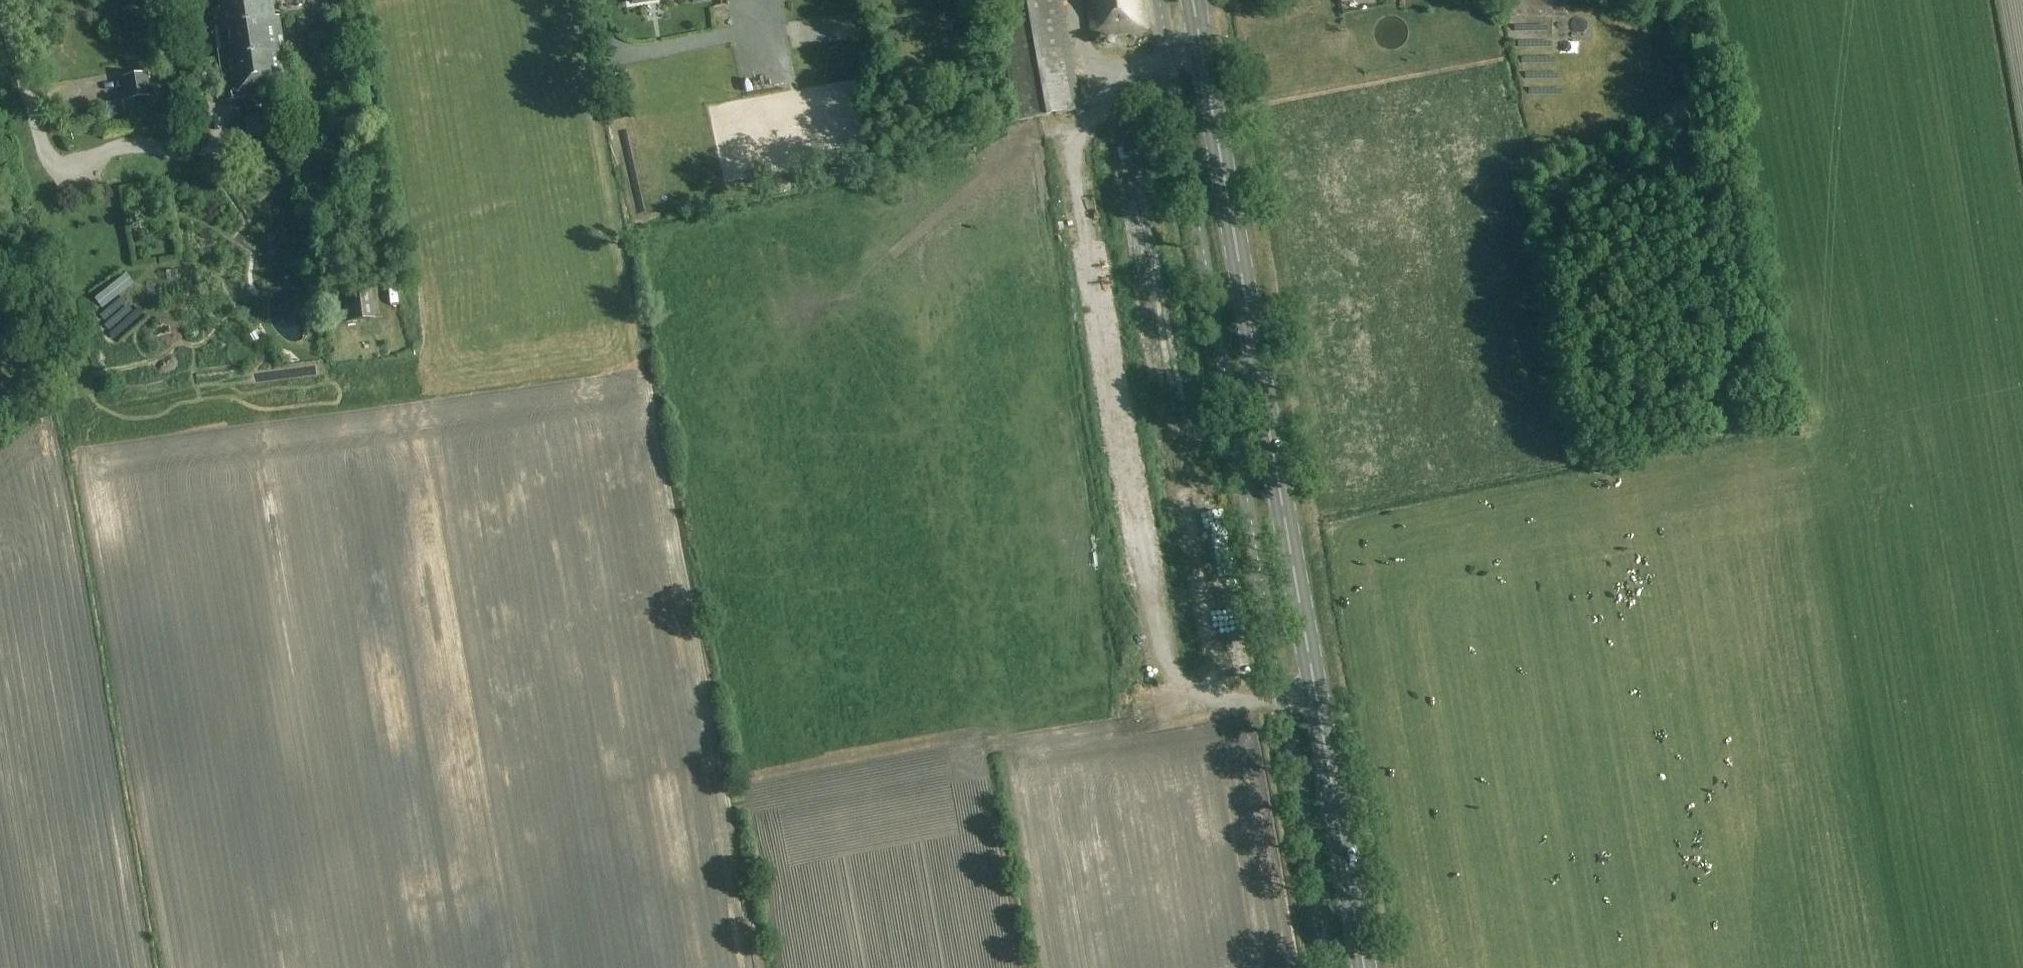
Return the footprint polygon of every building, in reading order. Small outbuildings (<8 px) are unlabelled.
[(213,27),(278,17),(278,16),(274,17),(272,0),(218,0),(220,11),(211,12),(213,27)] [(672,0),(627,0),(629,8),(672,0)] [(1016,122),(1081,110),(1062,0),(995,0),(1016,122)] [(1091,38),(1147,31),(1143,0),(1086,0),(1091,38)] [(213,27),(218,60),(225,59),(225,57),(283,49),(278,17),(213,27)] [(225,59),(218,60),(224,102),(224,103),(290,93),(290,92),(289,92),(283,49),(225,57),(225,59)] [(126,101),(149,98),(146,74),(122,77),(126,101)] [(109,104),(113,125),(129,123),(126,101),(109,104)] [(344,295),(347,324),(379,320),(375,291),(344,295)]
